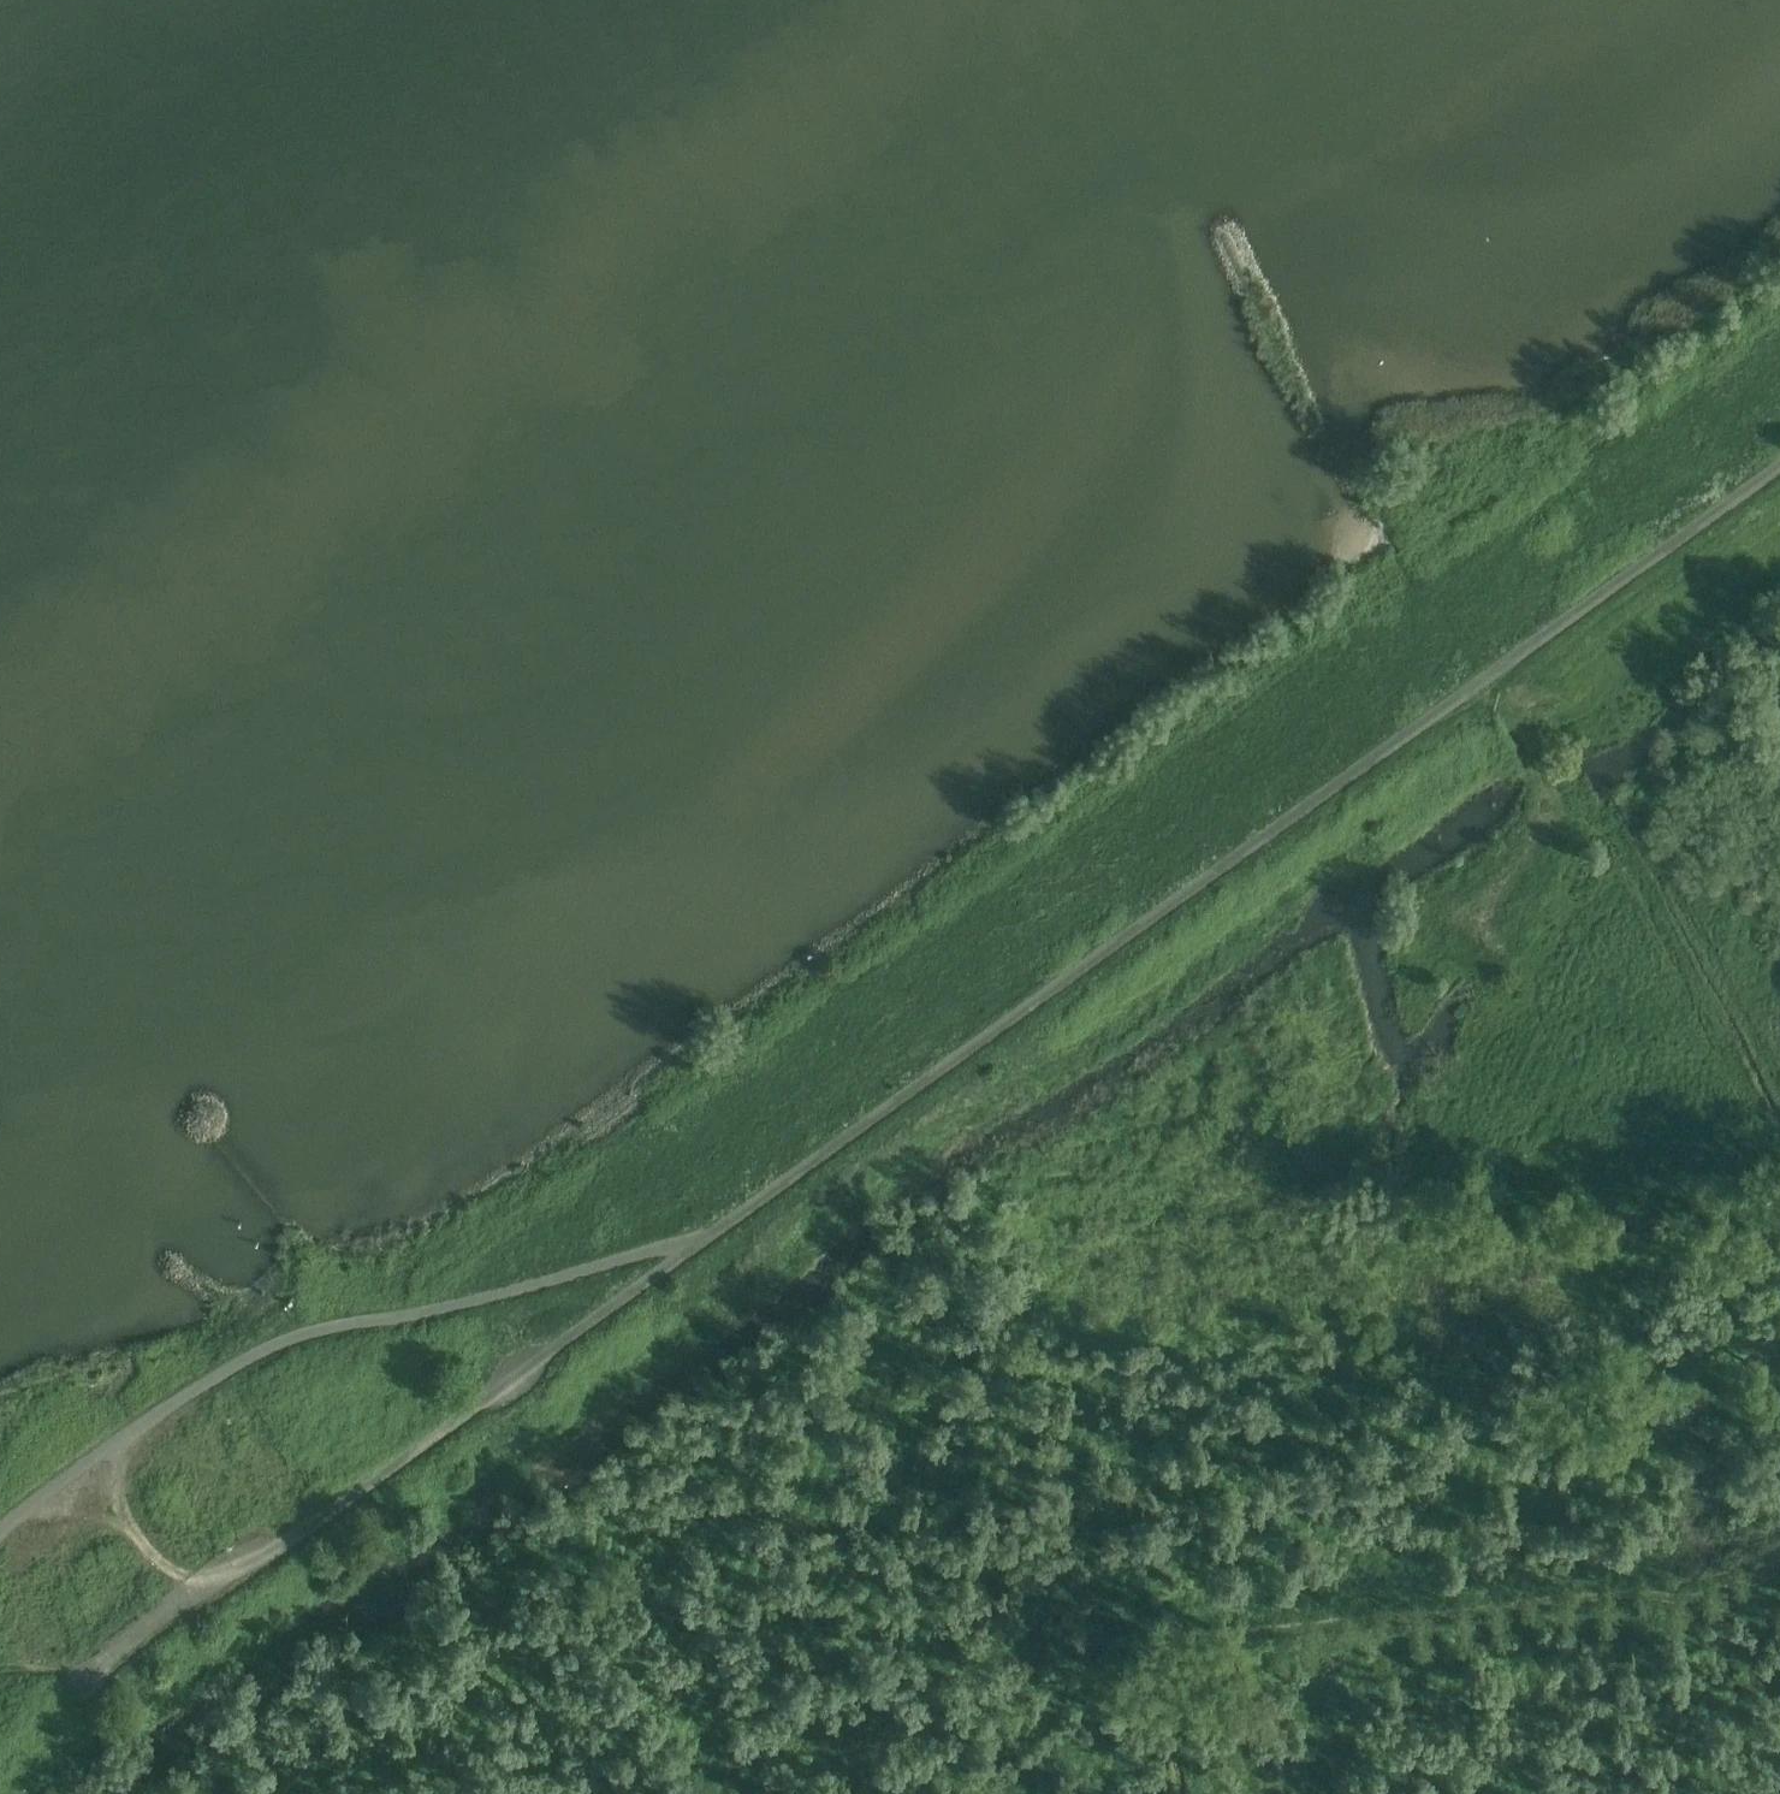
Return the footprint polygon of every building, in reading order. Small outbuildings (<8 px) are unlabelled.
[(463,1394),(470,1390),(466,1384),(459,1388),(463,1394)]
